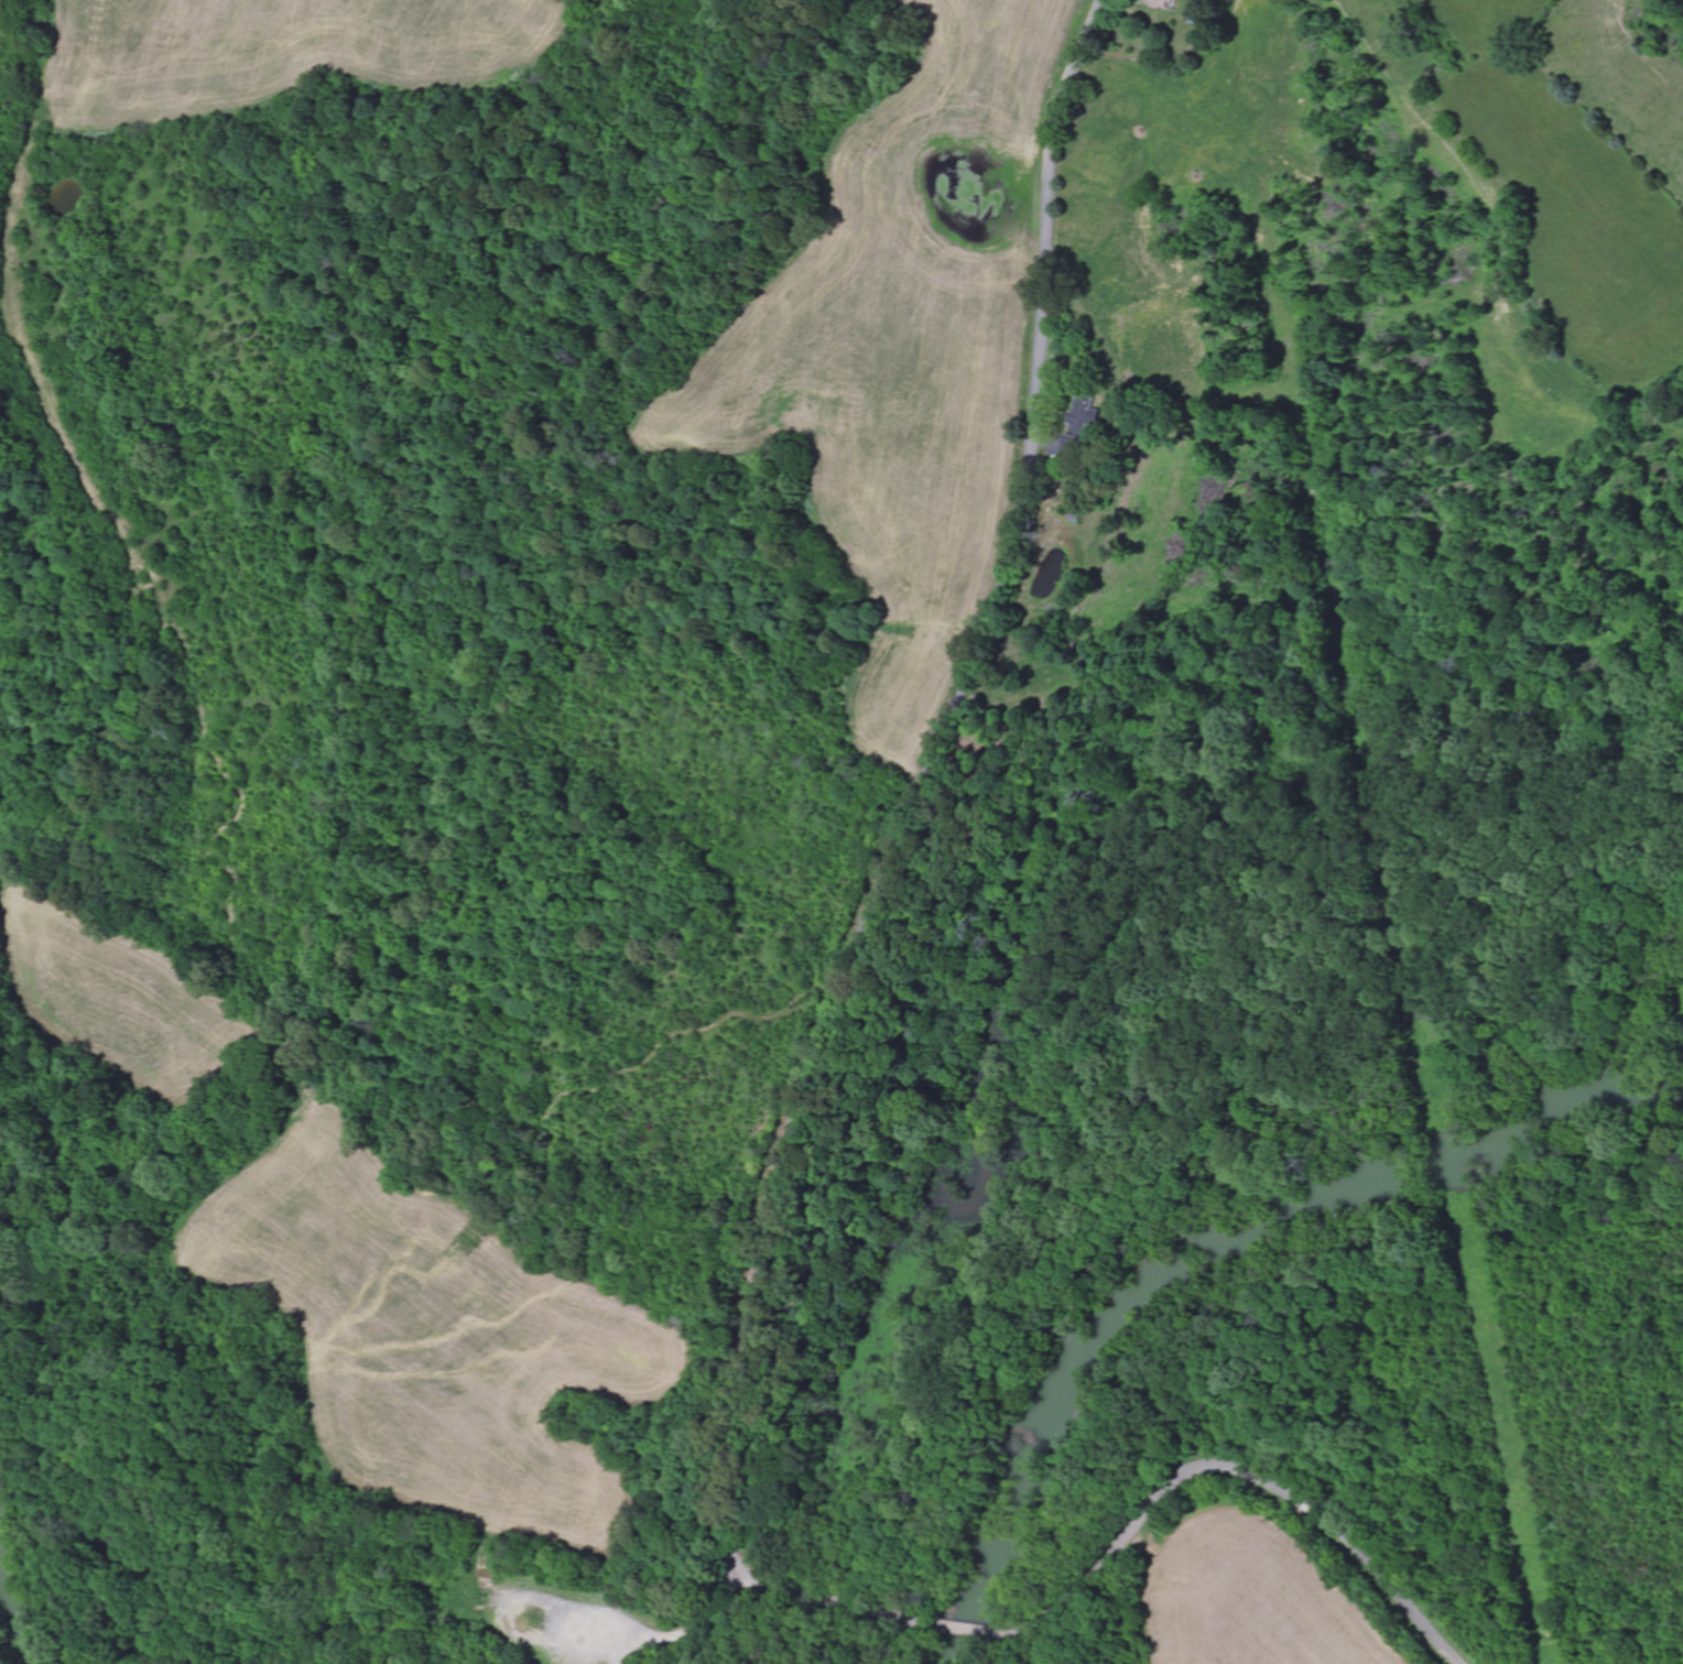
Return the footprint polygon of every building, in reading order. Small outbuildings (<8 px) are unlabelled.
[(1173,0),(1140,0),(1139,3),(1170,11),(1173,0)]
